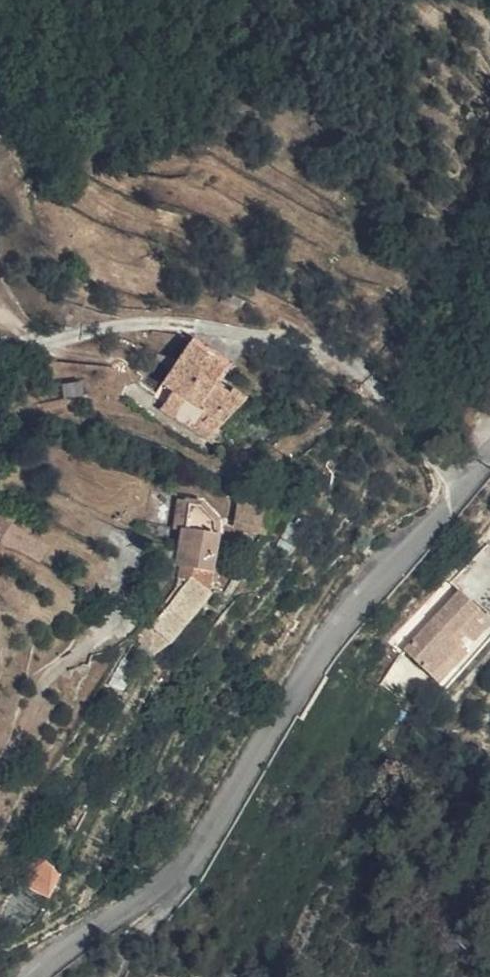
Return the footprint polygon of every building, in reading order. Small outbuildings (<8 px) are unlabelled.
[(222,364),(186,343),(154,398),(166,406),(162,411),(215,443),(219,428),(215,425),(220,417),(227,420),(247,398),(234,390),(231,395),(211,383),(222,364)] [(244,521),(267,526),(274,508),(249,503),(244,521)] [(180,534),(187,535),(194,507),(187,505),(180,534)] [(187,535),(175,584),(182,591),(202,611),(205,607),(224,533),(214,510),(194,507),(187,535)] [(0,525),(0,551),(18,552),(37,552),(39,526),(0,525)] [(17,569),(18,552),(0,551),(0,569),(17,569)] [(468,650),(473,653),(489,631),(489,615),(453,584),(398,654),(406,661),(408,658),(438,685),(466,652),(456,644),(469,631),(477,639),(468,650)] [(170,651),(202,611),(182,591),(157,643),(170,651)] [(456,644),(466,652),(468,650),(477,639),(469,631),(456,644)] [(478,658),(473,653),(468,650),(466,652),(438,685),(449,695),(478,658)] [(43,857),(28,883),(51,896),(66,870),(43,857)]
